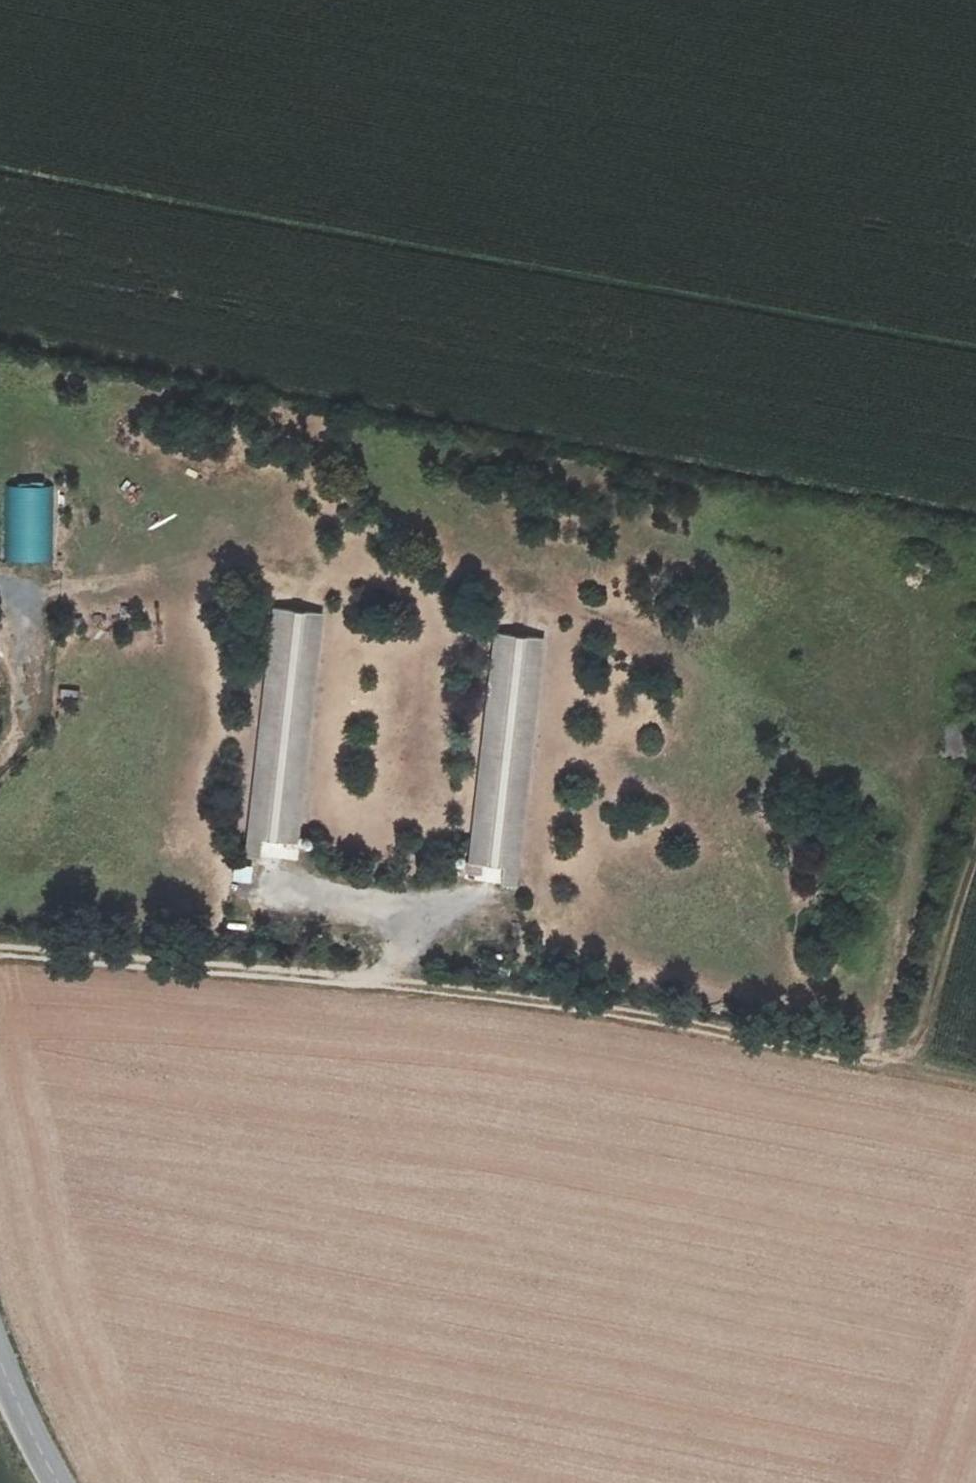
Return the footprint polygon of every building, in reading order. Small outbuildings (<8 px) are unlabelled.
[(4,561),(52,560),(51,485),(3,486),(4,561)] [(301,860),(321,611),(274,607),(253,856),(301,860)] [(522,884),(543,636),(489,631),(468,880),(522,884)]
